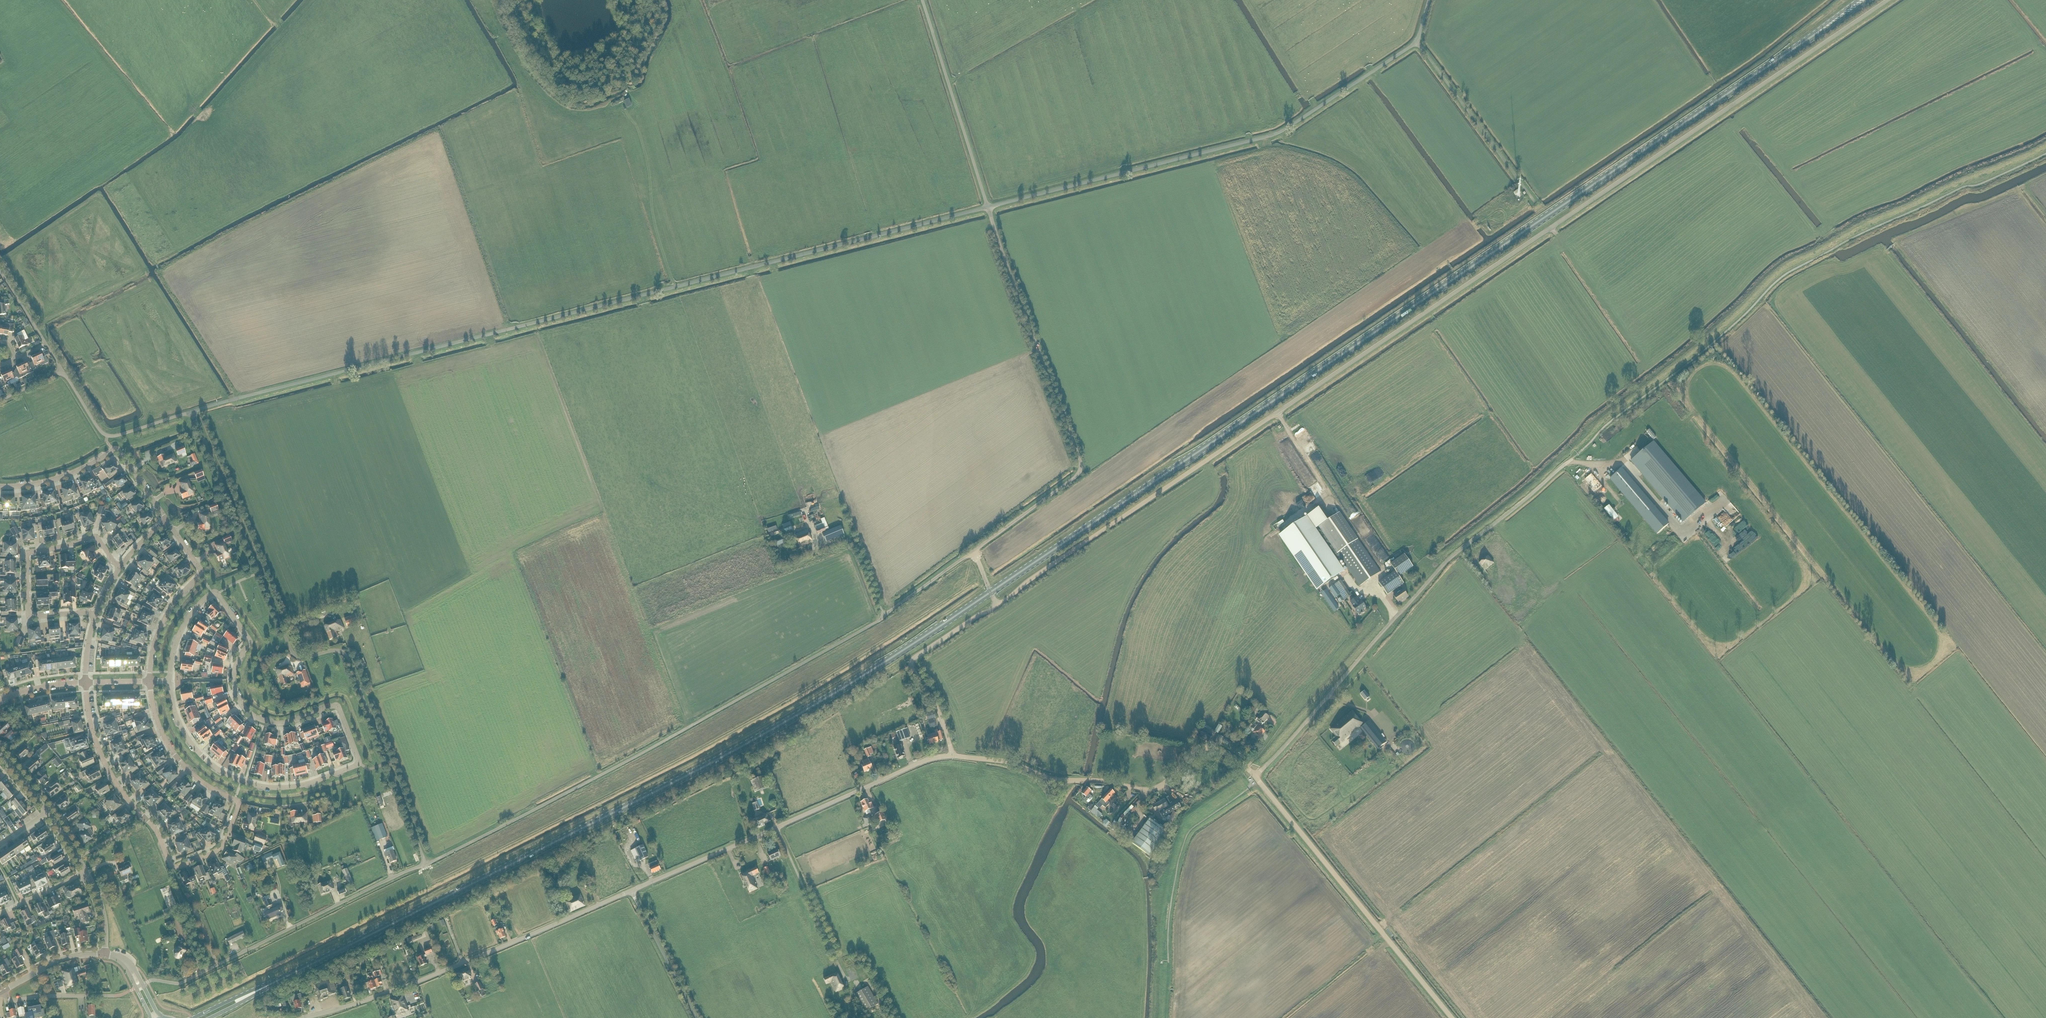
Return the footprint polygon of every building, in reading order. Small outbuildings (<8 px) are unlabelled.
[(4,305),(9,304),(8,300),(1,301),(1,305),(0,305),(0,316),(6,315),(4,305)] [(10,324),(10,325),(5,324),(3,336),(8,337),(9,332),(12,333),(14,325),(10,324)] [(28,339),(26,335),(24,331),(17,334),(19,338),(15,340),(17,345),(28,339)] [(30,338),(28,339),(17,345),(19,349),(30,344),(32,343),(30,338)] [(40,366),(45,364),(48,363),(45,357),(42,358),(40,354),(36,356),(39,364),(40,366)] [(35,366),(39,364),(36,356),(31,358),(33,362),(30,364),(31,366),(33,371),(36,369),(35,366)] [(31,366),(28,368),(25,363),(21,365),(26,376),(34,372),(33,371),(31,366)] [(18,380),(26,376),(21,365),(16,367),(18,372),(15,373),(18,380)] [(14,373),(12,374),(10,371),(5,374),(9,382),(14,379),(17,378),(14,373)] [(9,382),(5,374),(1,376),(3,380),(0,382),(3,387),(10,384),(9,382)] [(1653,442),(1631,461),(1683,522),(1705,503),(1695,492),(1653,442)] [(178,456),(185,453),(183,447),(175,450),(178,456)] [(165,458),(163,455),(157,458),(162,468),(176,462),(173,454),(165,458)] [(116,471),(117,470),(116,469),(117,468),(114,464),(111,466),(110,465),(107,467),(108,468),(103,471),(109,479),(118,473),(116,471)] [(98,473),(102,472),(100,468),(92,472),(96,477),(99,475),(98,473)] [(1621,469),(1610,479),(1629,501),(1657,534),(1668,525),(1621,469)] [(201,470),(194,473),(196,480),(204,477),(201,470)] [(1595,494),(1603,486),(1591,473),(1585,479),(1592,488),(1591,489),(1595,494)] [(104,486),(106,489),(112,484),(113,486),(115,484),(118,488),(120,486),(121,487),(124,485),(123,484),(127,482),(124,478),(123,478),(122,477),(121,478),(119,475),(104,486)] [(85,479),(91,492),(97,489),(97,490),(100,488),(99,487),(97,482),(94,483),(91,478),(90,478),(90,477),(85,479)] [(92,492),(91,492),(85,479),(81,481),(82,482),(80,483),(83,488),(80,489),(83,496),(92,492)] [(187,480),(179,483),(183,492),(180,493),(182,499),(193,495),(187,480)] [(74,496),(75,499),(80,498),(78,490),(75,491),(73,486),(72,486),(71,485),(67,487),(71,498),(74,496)] [(72,500),(71,498),(67,487),(63,488),(63,489),(61,490),(63,495),(61,496),(63,504),(72,500)] [(128,488),(119,494),(122,498),(124,497),(126,500),(129,499),(129,500),(132,498),(132,497),(135,494),(132,490),(131,491),(131,490),(130,490),(128,488)] [(54,503),(54,506),(60,505),(58,497),(55,498),(54,492),(52,492),(52,491),(48,492),(50,503),(54,503)] [(45,505),(50,503),(48,492),(43,493),(43,495),(42,495),(43,501),(40,501),(42,509),(46,508),(45,505)] [(28,496),(30,511),(39,509),(38,502),(35,502),(34,496),(33,497),(32,495),(28,496)] [(21,512),(30,511),(28,496),(23,497),(24,498),(22,498),(23,504),(20,504),(21,512)] [(9,512),(8,498),(3,498),(3,499),(2,499),(2,505),(0,505),(0,513),(9,512)] [(8,498),(9,512),(18,512),(17,504),(14,504),(14,499),(13,499),(13,498),(8,498)] [(136,500),(127,506),(131,511),(133,510),(135,513),(137,511),(138,512),(141,510),(140,509),(144,507),(141,503),(140,503),(139,502),(138,503),(136,500)] [(211,513),(218,510),(216,504),(209,507),(211,513)] [(1618,517),(1614,512),(1615,510),(1614,509),(1612,510),(1609,506),(1604,509),(1613,521),(1618,517)] [(1316,529),(1319,527),(1337,553),(1360,586),(1380,573),(1380,572),(1357,539),(1340,513),(1327,521),(1319,509),(1308,517),(1316,529)] [(102,524),(101,524),(103,527),(104,527),(105,528),(113,522),(115,521),(112,517),(109,513),(105,511),(103,516),(104,516),(107,520),(102,524)] [(93,524),(94,524),(89,512),(87,513),(88,515),(85,516),(89,526),(90,525),(90,526),(94,525),(93,524)] [(145,513),(136,519),(139,524),(141,522),(144,526),(146,524),(147,525),(150,523),(149,522),(153,519),(150,515),(149,516),(148,515),(147,515),(145,513)] [(198,531),(209,529),(207,513),(199,514),(200,524),(197,524),(198,531)] [(89,526),(85,516),(80,518),(78,514),(75,515),(78,522),(81,521),(84,528),(88,527),(87,526),(89,526)] [(71,521),(66,523),(69,532),(71,532),(71,533),(74,532),(74,531),(72,524),(75,523),(73,516),(70,517),(71,521)] [(1343,572),(1306,517),(1280,535),(1317,590),(1343,572)] [(822,523),(814,527),(817,535),(829,530),(824,518),(820,520),(822,523)] [(66,523),(61,524),(60,519),(57,520),(59,528),(62,527),(64,534),(64,535),(68,534),(68,533),(69,532),(66,523)] [(47,525),(49,537),(50,537),(51,538),(54,537),(54,536),(53,529),(56,528),(54,521),(51,522),(52,524),(47,525)] [(105,530),(107,533),(108,532),(108,533),(114,528),(116,531),(122,527),(120,524),(116,527),(113,522),(105,528),(106,529),(105,530)] [(47,538),(49,537),(47,525),(41,526),(41,524),(38,524),(39,532),(42,531),(44,538),(44,539),(48,539),(47,538)] [(28,530),(29,540),(30,540),(30,541),(34,541),(34,540),(33,532),(36,532),(35,525),(32,525),(33,530),(28,530)] [(840,526),(822,534),(826,543),(844,535),(840,526)] [(782,539),(794,535),(791,527),(785,529),(785,530),(782,531),(782,533),(780,534),(782,539)] [(116,544),(126,537),(123,533),(125,531),(123,529),(117,533),(119,535),(113,540),(112,540),(114,543),(115,543),(116,544)] [(812,543),(808,530),(808,531),(795,535),(796,539),(793,540),(797,550),(803,548),(802,546),(812,543)] [(126,537),(116,544),(117,545),(116,546),(118,549),(119,548),(119,549),(125,544),(127,547),(133,543),(131,540),(129,541),(126,537)] [(170,541),(167,537),(163,540),(163,539),(160,541),(160,542),(158,543),(161,547),(158,548),(162,552),(171,546),(168,543),(170,541)] [(232,542),(229,537),(222,540),(224,546),(232,542)] [(215,546),(219,554),(216,556),(218,562),(229,557),(223,543),(215,546)] [(87,557),(91,563),(96,560),(92,554),(95,552),(91,546),(82,552),(86,558),(87,557)] [(15,551),(15,549),(3,549),(3,554),(0,554),(0,557),(8,557),(8,554),(15,555),(15,554),(16,554),(16,551),(15,551)] [(152,550),(149,553),(156,559),(158,555),(152,550)] [(166,551),(163,554),(164,556),(169,564),(174,561),(174,562),(177,560),(177,559),(180,556),(177,552),(175,553),(173,550),(168,553),(166,551)] [(1404,584),(1399,577),(1413,567),(1404,554),(1390,564),(1395,571),(1379,583),(1387,595),(1397,589),(1400,593),(1394,596),(1399,604),(1408,597),(1400,586),(1404,584)] [(61,557),(61,569),(69,568),(68,567),(75,567),(75,561),(68,561),(68,556),(61,557)] [(150,561),(145,556),(144,556),(142,558),(142,559),(141,560),(151,568),(154,565),(156,566),(159,563),(153,558),(150,561)] [(1485,570),(1494,563),(1488,556),(1479,563),(1485,570)] [(42,559),(36,560),(37,563),(38,563),(39,568),(50,567),(50,569),(54,569),(53,562),(49,563),(49,559),(43,560),(42,559)] [(15,568),(15,567),(16,567),(16,563),(15,563),(8,563),(8,560),(0,560),(0,563),(2,563),(2,568),(15,568)] [(147,572),(151,568),(141,560),(140,561),(137,563),(138,564),(143,569),(141,571),(147,576),(149,574),(147,572)] [(103,569),(105,566),(99,562),(97,566),(100,567),(94,576),(99,579),(98,580),(101,582),(104,577),(103,576),(106,571),(103,569)] [(181,577),(184,575),(184,576),(187,574),(187,573),(190,571),(187,567),(185,568),(183,564),(174,570),(177,575),(179,573),(181,577)] [(15,568),(2,568),(2,573),(0,573),(0,577),(7,577),(7,574),(15,574),(15,573),(16,573),(16,570),(15,570),(15,568)] [(129,577),(139,584),(142,580),(144,581),(146,578),(139,574),(138,577),(132,572),(131,573),(131,572),(129,575),(129,576),(129,577)] [(171,591),(173,587),(173,586),(169,582),(172,579),(166,574),(163,578),(164,578),(160,582),(171,591)] [(139,584),(129,577),(128,578),(127,578),(125,581),(126,581),(125,581),(132,586),(130,588),(136,592),(138,590),(136,588),(139,584)] [(15,588),(15,586),(16,586),(16,582),(15,582),(7,582),(7,579),(0,579),(0,583),(5,583),(5,588),(15,588)] [(1344,600),(1344,601),(1351,596),(1341,581),(1334,586),(1340,594),(1340,595),(1342,597),(1344,600)] [(171,591),(160,582),(157,587),(167,595),(171,591)] [(81,597),(80,600),(86,602),(87,600),(91,601),(93,594),(90,593),(93,586),(88,583),(85,591),(83,590),(80,597),(81,597)] [(1334,585),(1329,589),(1335,598),(1340,595),(1340,594),(1334,585)] [(5,588),(5,591),(2,591),(2,593),(0,593),(0,596),(8,596),(8,593),(15,593),(16,593),(16,589),(15,589),(15,588),(5,588)] [(75,588),(69,588),(69,593),(63,593),(64,604),(72,604),(71,598),(75,598),(75,588)] [(118,595),(127,600),(129,595),(133,598),(135,595),(128,591),(127,594),(120,590),(120,591),(119,590),(117,593),(118,594),(118,595)] [(1326,590),(1320,594),(1322,596),(1333,612),(1337,609),(1338,608),(1326,590)] [(37,597),(37,605),(48,605),(48,600),(51,600),(51,597),(57,597),(57,592),(49,592),(49,597),(48,597),(43,597),(43,596),(41,596),(41,597),(37,597)] [(160,606),(162,602),(162,601),(151,594),(149,599),(160,606)] [(127,600),(118,595),(117,596),(116,596),(114,599),(115,600),(122,603),(120,606),(127,610),(129,607),(126,606),(129,601),(127,600)] [(1366,608),(1361,601),(1360,603),(1357,598),(1350,602),(1353,607),(1357,614),(1366,608)] [(5,607),(16,607),(15,605),(16,605),(16,602),(15,602),(15,601),(8,602),(8,599),(0,599),(0,602),(5,602),(5,607)] [(158,610),(160,606),(149,599),(146,603),(156,610),(157,609),(158,610)] [(214,617),(215,618),(220,613),(213,605),(208,610),(209,611),(205,615),(211,620),(214,617)] [(16,607),(5,607),(6,612),(1,613),(1,616),(9,615),(8,612),(16,612),(17,612),(17,608),(16,608),(16,607)] [(109,614),(121,619),(123,614),(125,615),(126,612),(119,609),(118,612),(111,609),(111,610),(110,609),(109,613),(110,613),(109,614)] [(151,622),(153,618),(152,618),(153,617),(141,612),(139,617),(141,618),(151,622)] [(119,624),(121,619),(109,614),(108,616),(108,615),(106,619),(107,619),(114,622),(113,625),(120,628),(121,625),(119,624)] [(355,615),(344,619),(347,627),(358,622),(355,615)] [(4,627),(7,627),(17,626),(17,624),(18,624),(17,621),(16,621),(16,620),(9,621),(9,618),(1,619),(1,622),(4,622),(4,627)] [(150,626),(151,622),(141,618),(140,620),(138,619),(137,622),(148,627),(149,626),(150,626)] [(340,620),(324,626),(330,640),(338,637),(336,631),(344,629),(340,620)] [(205,632),(209,627),(200,621),(197,625),(196,625),(195,626),(205,632)] [(74,638),(74,625),(72,625),(72,624),(69,624),(69,625),(69,633),(66,633),(66,641),(69,640),(69,638),(74,638)] [(74,638),(80,638),(80,640),(83,640),(83,632),(80,632),(79,625),(79,624),(75,624),(76,625),(74,625),(74,638)] [(60,634),(59,626),(58,625),(55,626),(55,627),(54,627),(55,639),(60,639),(60,641),(64,641),(63,633),(60,634)] [(55,639),(54,627),(52,627),(52,626),(48,626),(48,627),(49,635),(46,635),(47,643),(50,642),(50,640),(55,639)] [(204,634),(205,632),(195,626),(192,631),(201,637),(203,633),(204,634)] [(33,630),(36,642),(41,641),(41,644),(44,643),(43,636),(40,636),(39,629),(38,629),(38,628),(35,629),(35,630),(33,630)] [(103,635),(112,637),(113,634),(115,635),(116,633),(118,633),(119,630),(112,628),(111,631),(104,629),(104,630),(103,629),(102,633),(103,633),(103,635)] [(145,640),(147,634),(134,630),(132,636),(145,639),(145,640)] [(233,645),(238,639),(228,631),(223,636),(233,645)] [(111,642),(112,637),(103,635),(102,636),(101,636),(100,639),(101,639),(101,640),(108,642),(108,645),(115,646),(116,643),(111,642)] [(144,644),(145,640),(145,639),(132,636),(131,641),(130,640),(129,643),(136,646),(137,643),(143,644),(143,643),(144,644)] [(195,644),(196,641),(190,639),(189,642),(187,641),(185,647),(195,650),(198,644),(195,644)] [(227,655),(228,654),(227,653),(229,649),(219,644),(216,650),(227,655)] [(193,656),(195,650),(185,647),(183,653),(185,653),(184,656),(190,658),(191,656),(193,656)] [(224,661),(227,655),(216,650),(216,652),(217,652),(215,657),(224,661)] [(44,662),(38,663),(38,660),(35,661),(36,668),(39,668),(39,672),(46,671),(45,662),(44,662)] [(22,664),(26,675),(32,673),(30,670),(33,669),(31,662),(22,664)] [(192,672),(193,664),(181,663),(180,670),(192,672)] [(20,677),(26,675),(22,664),(20,665),(20,668),(17,669),(20,677)] [(222,674),(223,667),(212,665),(211,672),(222,674)] [(286,677),(293,675),(290,665),(282,668),(276,670),(282,686),(288,684),(286,677)] [(20,677),(17,669),(14,670),(13,667),(11,668),(11,670),(12,670),(15,679),(20,677)] [(8,681),(15,679),(12,670),(11,670),(11,668),(2,671),(4,678),(7,677),(8,681)] [(297,673),(301,687),(310,684),(306,670),(297,673)] [(211,695),(224,693),(222,686),(210,688),(211,695)] [(182,701),(193,699),(192,691),(181,693),(182,701)] [(1365,691),(1360,695),(1365,701),(1366,700),(1367,701),(1370,700),(1369,698),(1370,697),(1365,691)] [(77,710),(77,708),(78,707),(78,702),(77,703),(76,699),(70,699),(71,708),(71,711),(77,710)] [(218,710),(228,705),(225,699),(216,704),(218,708),(217,708),(218,710)] [(47,712),(51,711),(49,702),(43,703),(45,714),(48,714),(47,712)] [(43,715),(45,714),(43,703),(37,705),(39,713),(42,713),(43,715)] [(39,716),(39,713),(37,705),(31,706),(33,715),(34,717),(39,716)] [(195,707),(193,708),(192,705),(186,707),(187,710),(185,711),(188,717),(198,713),(195,707)] [(228,707),(229,706),(228,705),(218,710),(220,716),(230,711),(228,707)] [(27,716),(33,715),(31,706),(25,708),(26,711),(23,712),(25,719),(28,719),(27,716)] [(1255,716),(1261,709),(1258,707),(1256,711),(1253,709),(1250,712),(1255,716)] [(1336,746),(1341,742),(1360,727),(1378,749),(1387,742),(1370,721),(1364,726),(1353,711),(1331,729),(1337,737),(1332,741),(1336,746)] [(1256,721),(1259,723),(1254,729),(1255,731),(1254,733),(1260,738),(1265,732),(1260,728),(1262,726),(1269,717),(1263,712),(1256,721)] [(198,719),(200,718),(198,713),(188,717),(190,723),(192,722),(193,725),(199,722),(198,719)] [(934,719),(935,718),(934,713),(926,715),(930,728),(936,726),(934,719)] [(232,727),(239,720),(235,715),(233,717),(231,715),(227,719),(229,722),(227,723),(232,727)] [(136,728),(147,724),(145,720),(144,719),(138,721),(137,718),(130,721),(131,724),(135,723),(136,728)] [(105,731),(118,727),(116,722),(117,722),(116,719),(109,721),(110,724),(104,725),(105,726),(104,727),(105,731)] [(326,723),(322,725),(325,732),(329,731),(329,732),(333,730),(336,729),(337,731),(338,731),(341,730),(340,725),(338,725),(337,721),(334,722),(332,719),(326,722),(326,723)] [(242,726),(244,724),(239,720),(232,727),(236,732),(238,730),(240,732),(244,728),(242,726)] [(2,725),(0,722),(0,738),(2,736),(6,740),(8,738),(11,741),(15,737),(12,735),(13,734),(9,729),(10,728),(5,722),(2,725)] [(80,722),(70,724),(69,722),(58,724),(59,727),(68,725),(69,728),(73,727),(74,734),(83,732),(82,728),(81,726),(81,725),(80,722)] [(147,724),(136,728),(134,729),(136,734),(149,729),(147,724)] [(208,729),(207,730),(204,726),(196,732),(199,737),(209,730),(208,729)] [(317,734),(320,733),(318,727),(315,728),(314,726),(309,728),(312,738),(318,736),(317,734)] [(118,727),(105,731),(106,736),(113,734),(114,737),(121,735),(120,732),(119,732),(118,727)] [(907,729),(905,729),(904,727),(898,729),(899,731),(896,732),(898,737),(900,742),(910,738),(907,729)] [(250,741),(256,731),(249,728),(244,738),(250,741)] [(307,741),(312,738),(309,728),(303,730),(304,733),(301,734),(303,740),(306,738),(307,741)] [(204,742),(213,735),(209,730),(199,737),(200,739),(201,738),(204,742)] [(1209,743),(1212,736),(1203,731),(1199,737),(1209,743)] [(940,740),(943,739),(941,732),(938,733),(939,737),(937,738),(936,736),(927,738),(929,745),(938,742),(938,741),(940,740)] [(292,745),(298,744),(296,733),(290,735),(292,745)] [(273,737),(273,736),(266,734),(265,745),(272,746),(272,745),(277,746),(278,738),(273,737)] [(288,736),(284,737),(286,747),(292,746),(292,745),(290,735),(288,735),(288,736)] [(86,741),(83,742),(81,736),(69,739),(64,740),(66,749),(69,748),(71,754),(76,752),(75,751),(84,748),(84,750),(89,748),(86,741)] [(144,746),(154,741),(152,737),(151,738),(151,737),(145,739),(145,738),(144,736),(137,738),(138,741),(140,742),(142,747),(144,746)] [(125,745),(123,741),(124,740),(122,737),(115,740),(116,743),(111,745),(111,746),(111,747),(112,751),(122,746),(125,745)] [(337,752),(333,754),(336,761),(340,759),(340,761),(347,759),(345,752),(350,750),(345,737),(340,739),(344,749),(337,751),(337,752)] [(146,757),(152,753),(151,750),(150,749),(156,746),(155,746),(156,745),(154,741),(144,746),(146,749),(143,750),(145,754),(144,754),(146,757)] [(218,742),(216,744),(214,742),(210,747),(212,749),(211,751),(216,755),(222,746),(218,742)] [(16,755),(21,760),(29,753),(26,750),(28,748),(24,743),(18,748),(20,751),(16,755)] [(37,751),(40,755),(48,748),(45,745),(37,751)] [(122,746),(112,751),(114,755),(115,754),(115,755),(121,753),(122,756),(129,753),(128,750),(124,751),(122,746)] [(228,754),(226,752),(227,750),(222,746),(216,755),(220,759),(222,757),(224,759),(228,754)] [(871,757),(870,755),(874,754),(871,747),(870,746),(866,748),(866,749),(864,750),(867,758),(871,757)] [(901,746),(894,748),(897,759),(899,758),(900,759),(902,758),(903,757),(904,757),(901,746)] [(91,756),(88,758),(86,753),(80,755),(82,760),(80,761),(82,768),(94,763),(91,756)] [(152,753),(146,757),(148,760),(149,759),(152,765),(163,757),(161,753),(160,754),(160,753),(154,756),(152,753)] [(36,754),(31,758),(33,761),(26,767),(32,773),(40,766),(36,762),(40,758),(36,754)] [(122,769),(133,763),(131,758),(132,758),(130,755),(123,759),(125,761),(120,764),(120,765),(120,766),(122,769)] [(239,756),(238,757),(234,755),(230,765),(235,767),(241,757),(239,756)] [(324,767),(324,766),(328,765),(324,755),(318,757),(322,768),(324,767)] [(57,768),(62,764),(56,757),(52,761),(57,768)] [(152,765),(155,769),(166,762),(165,761),(166,761),(163,757),(152,765)] [(242,769),(246,760),(241,757),(235,767),(237,768),(237,767),(242,769)] [(316,770),(322,768),(318,757),(317,758),(317,759),(313,760),(316,770)] [(864,772),(872,769),(868,759),(862,762),(863,764),(861,765),(864,772)] [(133,763),(122,769),(124,773),(125,773),(125,774),(130,771),(132,773),(138,769),(137,767),(136,767),(133,763)] [(262,776),(264,764),(257,763),(255,775),(262,776)] [(308,764),(306,765),(305,763),(299,764),(301,775),(308,773),(307,771),(310,771),(308,764)] [(295,776),(301,775),(299,764),(293,766),(293,768),(290,769),(292,775),(295,774),(295,776)] [(172,768),(171,769),(170,768),(162,776),(161,777),(165,781),(166,779),(175,772),(172,768)] [(93,781),(97,779),(97,780),(100,779),(99,778),(101,777),(97,769),(88,774),(87,771),(81,774),(83,778),(86,777),(88,780),(88,781),(88,783),(91,783),(92,783),(93,781)] [(44,786),(49,782),(47,780),(48,779),(43,774),(41,772),(36,776),(38,778),(37,779),(41,784),(42,783),(44,786)] [(133,787),(142,780),(139,776),(142,774),(140,772),(134,776),(135,779),(131,782),(131,783),(133,787)] [(166,783),(168,785),(178,776),(177,776),(178,775),(175,772),(166,779),(168,782),(166,783)] [(754,792),(769,787),(765,776),(750,781),(754,792)] [(147,783),(144,779),(142,780),(133,787),(136,791),(137,790),(137,791),(142,787),(144,790),(150,785),(148,783),(147,783)] [(6,783),(4,784),(2,782),(0,784),(0,791),(1,790),(3,793),(10,787),(6,783)] [(51,798),(59,791),(57,788),(59,786),(56,782),(51,785),(53,788),(47,792),(51,798)] [(180,794),(188,785),(185,782),(184,782),(183,782),(176,790),(180,794)] [(97,785),(91,788),(93,792),(96,790),(100,797),(109,791),(107,787),(108,787),(106,784),(105,785),(105,784),(99,788),(97,785)] [(179,795),(183,798),(191,789),(191,788),(191,787),(188,785),(180,794),(179,795)] [(12,793),(14,792),(10,787),(3,793),(7,797),(6,797),(9,800),(14,796),(12,793)] [(147,803),(157,794),(153,790),(154,790),(152,787),(146,792),(148,795),(144,799),(145,799),(144,800),(147,803)] [(1091,796),(1089,794),(1091,791),(1087,788),(1082,794),(1086,797),(1084,799),(1087,802),(1091,796)] [(383,807),(380,798),(391,794),(390,790),(373,795),(378,809),(383,807)] [(1110,804),(1109,803),(1107,801),(1109,799),(1114,793),(1111,790),(1099,802),(1106,808),(1110,804)] [(195,807),(203,796),(199,793),(198,794),(198,793),(191,804),(195,807)] [(157,794),(147,803),(150,806),(151,806),(151,807),(156,802),(158,805),(163,799),(161,797),(160,798),(157,794)] [(69,805),(67,803),(65,799),(67,797),(65,795),(60,798),(62,801),(57,805),(61,810),(69,805)] [(195,807),(200,810),(207,799),(206,799),(206,798),(203,796),(195,807)] [(120,806),(118,803),(116,800),(116,801),(114,797),(107,802),(105,799),(96,806),(99,811),(106,806),(108,810),(111,807),(114,811),(120,806)] [(22,806),(24,804),(20,800),(18,801),(17,799),(11,803),(13,806),(11,807),(14,812),(22,806)] [(861,803),(865,812),(874,808),(871,803),(870,804),(867,799),(861,803)] [(1168,806),(1167,803),(1165,800),(1155,805),(1153,807),(1155,812),(1158,810),(1162,818),(1166,816),(1181,807),(1178,801),(1168,806)] [(160,817),(170,808),(166,804),(167,804),(165,801),(159,807),(161,809),(157,813),(158,813),(157,814),(160,817)] [(219,804),(214,802),(208,814),(213,817),(219,805),(219,804)] [(27,809),(24,804),(22,806),(14,812),(20,819),(27,813),(26,810),(27,809)] [(223,806),(219,805),(213,817),(218,819),(217,820),(222,822),(225,815),(221,813),(223,808),(222,807),(223,806)] [(78,817),(76,813),(78,812),(78,810),(76,806),(74,807),(69,811),(71,813),(65,817),(69,823),(78,817)] [(1091,812),(1099,819),(1102,815),(1097,810),(1098,808),(1096,806),(1091,812)] [(170,808),(160,817),(163,820),(164,820),(165,821),(169,817),(171,819),(176,813),(174,811),(173,812),(170,808)] [(130,817),(129,816),(130,816),(128,813),(127,814),(125,811),(122,814),(121,814),(119,811),(112,817),(115,820),(117,819),(122,824),(130,817)] [(292,823),(308,822),(307,813),(298,814),(297,811),(291,812),(292,823)] [(1122,811),(1115,819),(1118,821),(1124,814),(1122,811)] [(875,815),(878,823),(885,820),(882,812),(875,815)] [(1169,815),(1167,819),(1169,820),(1168,824),(1171,826),(1177,814),(1173,812),(1171,816),(1169,815)] [(244,822),(243,829),(254,831),(257,815),(249,814),(247,823),(244,822)] [(764,824),(770,821),(767,814),(753,820),(757,829),(764,826),(764,824)] [(170,831),(182,826),(180,821),(181,821),(180,818),(178,819),(177,818),(175,819),(176,819),(173,821),(174,823),(168,826),(170,831)] [(89,829),(91,828),(85,819),(77,825),(81,831),(80,831),(80,833),(81,834),(78,836),(83,844),(92,839),(90,836),(92,835),(93,834),(89,829)] [(1150,819),(1132,843),(1147,854),(1145,856),(1150,860),(1155,852),(1154,851),(1167,833),(1150,819)] [(204,832),(211,840),(215,837),(214,836),(215,835),(211,831),(215,827),(209,824),(208,823),(205,826),(206,826),(205,828),(206,829),(204,832)] [(376,842),(387,837),(382,824),(371,828),(376,842)] [(182,826),(170,831),(172,835),(173,836),(178,833),(179,836),(186,833),(185,830),(184,831),(182,826)] [(211,840),(204,832),(202,830),(199,833),(198,833),(195,835),(198,843),(203,838),(207,843),(208,842),(208,843),(211,840)] [(38,842),(47,836),(44,831),(38,835),(36,832),(30,836),(34,841),(36,840),(38,842)] [(264,845),(267,838),(257,835),(254,841),(264,845)] [(177,849),(190,844),(188,839),(189,839),(187,836),(180,839),(182,841),(176,844),(176,845),(177,849)] [(145,849),(152,847),(150,842),(148,837),(141,839),(145,849)] [(241,849),(243,849),(245,842),(235,838),(232,846),(235,847),(234,851),(240,853),(241,849)] [(19,842),(22,846),(24,850),(29,847),(24,839),(19,842)] [(24,850),(22,846),(19,842),(15,845),(20,853),(24,850)] [(44,852),(46,855),(56,848),(52,842),(45,847),(43,844),(37,848),(41,853),(42,853),(44,852)] [(190,844),(177,849),(179,853),(180,853),(180,854),(186,852),(187,854),(194,851),(192,848),(192,849),(190,844)] [(261,852),(263,846),(256,844),(254,851),(259,853),(261,852)] [(20,853),(15,845),(10,848),(16,856),(18,859),(22,856),(20,853)] [(637,862),(649,857),(643,845),(631,851),(637,862)] [(11,859),(16,856),(10,848),(6,851),(11,859)] [(771,861),(781,856),(777,849),(767,853),(771,861)] [(7,862),(11,859),(6,851),(1,855),(7,862)] [(396,861),(394,854),(393,851),(385,854),(386,858),(388,857),(391,863),(396,861)] [(239,863),(241,862),(244,859),(236,854),(234,857),(227,852),(224,855),(225,856),(222,859),(231,865),(233,862),(235,863),(236,861),(239,863)] [(63,860),(59,854),(56,856),(54,853),(46,858),(49,863),(52,861),(55,865),(63,860)] [(280,865),(279,865),(280,867),(281,867),(282,867),(282,866),(285,865),(280,853),(273,856),(273,858),(274,860),(277,859),(280,865)] [(152,868),(160,865),(158,860),(157,860),(155,855),(148,858),(152,868)] [(212,863),(208,865),(213,875),(217,873),(218,875),(222,873),(224,876),(227,875),(225,870),(223,867),(220,868),(215,860),(211,863),(212,863)] [(650,869),(652,873),(660,870),(658,865),(656,866),(655,862),(649,864),(649,866),(650,868),(650,869)] [(126,876),(131,873),(130,869),(131,869),(132,867),(130,863),(128,863),(125,864),(124,866),(124,867),(118,870),(120,875),(117,876),(120,883),(127,879),(126,876)] [(63,868),(62,865),(53,869),(56,874),(59,872),(62,876),(70,872),(66,866),(63,868)] [(194,869),(198,880),(203,877),(205,881),(210,879),(208,873),(205,874),(202,866),(198,868),(197,867),(194,868),(195,869),(194,869)] [(756,868),(741,875),(749,893),(757,889),(755,884),(756,884),(755,883),(752,876),(758,873),(756,868)] [(348,885),(353,883),(347,869),(342,871),(348,885)] [(45,880),(48,878),(44,871),(41,872),(42,873),(37,876),(42,886),(47,883),(45,880)] [(560,884),(565,882),(561,871),(556,872),(560,884)] [(189,885),(189,884),(192,883),(192,882),(195,881),(193,875),(189,876),(187,872),(180,875),(184,886),(185,886),(186,887),(186,888),(187,888),(188,888),(189,887),(189,886),(189,885)] [(155,884),(166,880),(164,876),(163,876),(162,873),(153,877),(155,884)] [(37,888),(42,886),(37,876),(32,878),(31,876),(29,877),(32,885),(35,884),(37,888)] [(30,887),(32,885),(29,877),(25,879),(26,881),(22,883),(26,893),(31,891),(30,887)] [(330,890),(334,889),(331,881),(318,885),(322,895),(330,892),(330,890)] [(26,893),(22,883),(17,885),(17,886),(14,887),(17,893),(20,891),(21,895),(26,893)] [(156,889),(166,907),(173,903),(163,885),(156,889)] [(68,887),(63,890),(66,895),(66,897),(67,897),(68,898),(69,898),(70,898),(72,897),(81,893),(78,886),(70,890),(68,887)] [(1,892),(2,894),(0,895),(0,896),(4,904),(9,901),(7,897),(10,896),(7,890),(1,892)] [(580,895),(565,901),(570,913),(584,906),(583,903),(584,903),(580,895)] [(61,904),(58,898),(57,896),(46,901),(50,909),(61,904)] [(272,905),(270,899),(271,899),(269,896),(263,899),(267,908),(269,911),(265,913),(268,920),(272,918),(276,916),(277,916),(281,914),(280,912),(283,911),(281,905),(277,906),(277,907),(272,910),(271,908),(272,907),(271,906),(272,905)] [(48,910),(45,904),(41,906),(40,904),(34,906),(38,915),(42,913),(44,918),(48,917),(48,919),(51,918),(50,915),(48,910)] [(89,912),(87,907),(87,905),(72,909),(75,917),(79,916),(81,924),(89,921),(86,913),(89,912)] [(22,912),(21,913),(22,916),(25,922),(27,921),(29,923),(29,925),(33,923),(36,921),(33,916),(31,917),(27,910),(22,912)] [(16,928),(13,922),(10,924),(7,919),(1,922),(5,930),(10,928),(12,931),(16,928)] [(500,939),(506,937),(501,926),(496,929),(497,931),(496,932),(497,935),(498,935),(500,939)] [(62,945),(70,944),(68,937),(71,936),(70,929),(59,931),(62,945)] [(79,937),(80,943),(88,942),(87,932),(81,933),(80,929),(74,930),(75,937),(79,937)] [(53,939),(56,938),(53,931),(47,934),(49,938),(45,940),(49,949),(56,946),(53,939)] [(229,945),(245,937),(243,932),(227,940),(229,945)] [(413,937),(406,940),(408,943),(415,940),(422,937),(420,934),(413,937)] [(36,958),(44,954),(40,948),(44,946),(40,940),(35,943),(37,946),(31,949),(36,958)] [(186,953),(183,946),(182,946),(177,947),(177,948),(175,950),(175,951),(176,952),(175,954),(175,955),(175,956),(175,957),(175,958),(176,958),(177,959),(178,959),(179,958),(180,957),(182,955),(183,955),(186,953)] [(23,956),(22,953),(20,949),(14,952),(17,958),(12,960),(16,969),(24,965),(20,957),(23,956)] [(427,964),(424,956),(417,959),(421,967),(427,964)] [(0,968),(0,971),(3,976),(10,972),(7,967),(10,965),(7,959),(4,960),(6,964),(0,968)] [(70,969),(61,971),(66,988),(78,985),(75,972),(78,971),(78,970),(80,970),(79,967),(77,968),(70,970),(70,969)] [(461,983),(471,978),(470,975),(471,975),(468,968),(457,973),(461,983)] [(380,971),(373,973),(376,980),(375,980),(377,988),(382,986),(380,979),(379,976),(382,975),(380,971)] [(376,988),(374,981),(371,972),(367,974),(368,977),(369,976),(370,979),(371,982),(369,982),(371,989),(376,988)] [(826,985),(831,983),(836,992),(844,988),(837,973),(828,977),(823,979),(826,985)] [(328,996),(338,993),(331,975),(313,984),(315,990),(314,990),(314,992),(316,991),(319,1001),(328,998),(328,996)] [(483,989),(480,982),(474,985),(478,992),(483,989)] [(336,985),(338,991),(340,990),(344,1000),(351,998),(348,987),(344,989),(343,985),(341,984),(336,985)] [(864,1012),(878,1004),(868,987),(854,995),(864,1012)] [(302,1008),(300,1000),(303,1000),(301,994),(295,995),(296,1001),(294,1002),(296,1010),(302,1008)] [(404,1011),(408,1010),(403,996),(390,1000),(396,1015),(404,1012),(404,1011)] [(41,1010),(40,1004),(27,1007),(28,1013),(25,1013),(26,1017),(39,1017),(44,1017),(43,1009),(41,1010)] [(16,1017),(15,1009),(9,1010),(10,1013),(6,1014),(7,1017),(9,1017),(11,1017),(13,1017),(16,1017)]
